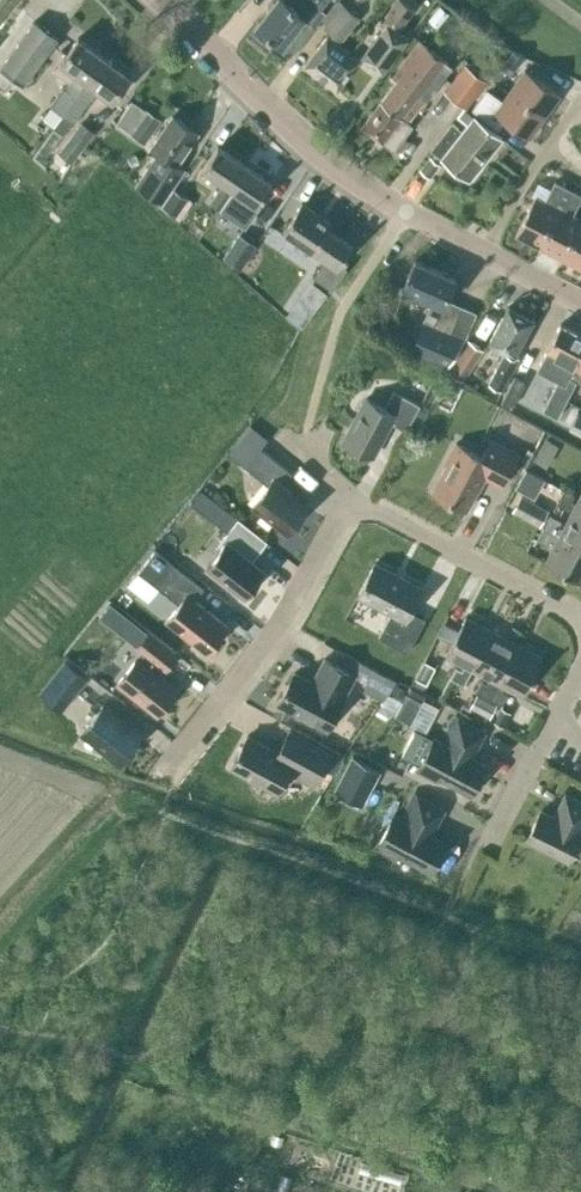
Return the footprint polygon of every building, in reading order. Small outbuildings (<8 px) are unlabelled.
[(254,25),(280,46),(303,17),(309,22),(327,0),(274,0),(254,25)] [(396,30),(413,8),(402,0),(396,0),(381,20),(386,23),(361,56),(382,72),(407,39),(396,30)] [(327,34),(303,65),(336,90),(359,59),(337,43),(340,40),(358,16),(342,3),(323,27),(333,34),(331,37),(327,34)] [(437,26),(448,13),(438,5),(427,19),(437,26)] [(23,83),(57,37),(34,20),(0,66),(0,67),(23,83)] [(103,56),(77,37),(55,68),(56,72),(69,81),(52,105),(45,114),(55,122),(103,56)] [(396,80),(380,101),(405,121),(423,98),(425,100),(451,66),(420,40),(391,76),(396,80)] [(514,68),(525,55),(512,50),(504,60),(514,68)] [(103,56),(55,122),(65,129),(88,98),(91,99),(98,90),(111,99),(129,75),(103,56)] [(444,90),(466,107),(486,80),(464,64),(444,90)] [(525,69),(510,90),(544,115),(560,93),(525,69)] [(544,115),(510,90),(503,100),(487,89),(473,108),(499,127),(505,119),(529,136),(544,115)] [(411,125),(405,121),(380,101),(361,126),(392,149),(411,125)] [(442,157),(468,178),(500,137),(474,116),(473,116),(463,107),(456,115),(467,123),(462,130),(451,122),(431,148),(434,150),(430,156),(438,162),(442,157)] [(145,109),(130,131),(144,141),(160,119),(145,109)] [(175,164),(197,132),(172,115),(150,147),(161,154),(150,169),(147,167),(137,183),(162,200),(183,169),(175,164)] [(58,151),(72,162),(95,131),(81,121),(58,151)] [(209,201),(219,208),(233,188),(229,186),(244,164),(217,146),(202,167),(223,181),(209,201)] [(429,176),(439,163),(438,162),(430,156),(420,168),(429,176)] [(244,225),(258,205),(256,203),(271,182),(244,164),(229,186),(233,188),(219,208),(244,225)] [(514,233),(538,245),(568,187),(554,179),(543,200),(534,195),(514,233)] [(568,187),(538,245),(561,257),(580,219),(572,215),(580,196),(580,193),(568,187)] [(161,206),(175,215),(187,198),(173,189),(161,206)] [(330,222),(301,203),(281,231),(310,250),(330,222)] [(580,219),(561,257),(580,267),(580,220),(580,219)] [(352,246),(326,228),(310,250),(334,267),(326,279),(333,284),(343,271),(347,266),(341,262),(352,246)] [(240,268),(256,244),(238,232),(222,256),(240,268)] [(454,277),(414,259),(402,287),(432,300),(411,350),(445,365),(464,338),(475,312),(445,299),(454,277)] [(299,266),(285,287),(294,293),(308,273),(299,266)] [(300,325),(308,314),(294,304),(286,314),(300,325)] [(514,355),(533,320),(507,306),(488,342),(505,350),(488,383),(501,389),(511,371),(518,357),(514,355)] [(560,323),(540,361),(562,372),(557,382),(572,390),(576,379),(579,375),(572,372),(577,362),(572,360),(580,343),(580,334),(560,323)] [(447,369),(463,380),(484,349),(469,338),(447,369)] [(580,382),(580,343),(572,360),(577,362),(572,372),(579,375),(576,379),(580,382)] [(521,406),(531,380),(515,373),(505,400),(521,406)] [(560,412),(566,402),(572,390),(557,382),(545,404),(560,412)] [(343,440),(372,455),(389,421),(405,429),(418,404),(392,390),(384,407),(365,397),(343,440)] [(560,412),(557,418),(573,426),(580,411),(580,410),(566,402),(560,412)] [(545,466),(557,444),(544,437),(533,459),(545,466)] [(447,463),(432,490),(466,508),(483,475),(500,484),(516,453),(490,439),(481,456),(455,442),(445,462),(447,463)] [(268,484),(251,505),(286,531),(307,505),(280,484),(290,471),(260,447),(245,466),(268,484)] [(571,510),(580,515),(580,491),(575,502),(571,500),(574,494),(563,488),(556,502),(571,510)] [(210,515),(218,504),(200,489),(191,500),(210,515)] [(521,494),(512,511),(540,525),(549,509),(521,494)] [(542,527),(580,547),(580,515),(571,510),(562,527),(557,525),(560,519),(549,513),(542,527)] [(237,518),(220,540),(224,543),(205,566),(243,596),(263,571),(249,560),(265,540),(237,518)] [(542,527),(536,539),(547,545),(550,539),(554,542),(544,561),(580,580),(580,547),(542,527)] [(152,582),(173,599),(179,603),(166,619),(206,651),(227,625),(194,599),(203,587),(169,560),(152,582)] [(407,651),(424,618),(409,610),(421,588),(374,562),(357,594),(390,612),(378,636),(407,651)] [(119,631),(129,618),(108,602),(99,615),(119,631)] [(463,684),(471,668),(491,630),(465,616),(444,654),(463,664),(461,669),(455,666),(449,677),(463,684)] [(474,690),(487,697),(516,643),(491,630),(471,668),(488,677),(486,682),(480,679),(474,690)] [(117,681),(157,713),(176,689),(157,673),(163,666),(165,667),(175,655),(147,632),(137,645),(142,649),(117,681)] [(516,643),(487,697),(500,704),(506,693),(501,690),(503,685),(522,695),(542,657),(516,643)] [(277,702),(326,728),(354,674),(324,658),(311,682),(293,672),(277,702)] [(38,691),(62,710),(88,678),(65,659),(38,691)] [(425,684),(434,666),(423,660),(414,678),(425,684)] [(367,663),(358,682),(390,696),(398,677),(367,663)] [(409,723),(421,700),(406,692),(394,715),(409,723)] [(476,692),(469,706),(489,716),(496,703),(476,692)] [(81,730),(119,761),(141,734),(102,703),(81,730)] [(439,776),(471,793),(486,764),(466,754),(471,745),(475,748),(483,732),(454,717),(441,741),(433,737),(417,769),(437,779),(439,776)] [(230,766),(276,792),(288,770),(313,784),(330,752),(289,730),(277,751),(247,735),(230,766)] [(334,790),(363,805),(381,771),(352,755),(334,790)] [(398,853),(430,870),(445,841),(426,831),(430,822),(435,825),(443,809),(413,794),(400,818),(393,814),(376,846),(396,856),(398,853)] [(565,794),(553,816),(540,810),(526,838),(568,859),(580,832),(580,830),(580,828),(580,802),(565,794)]
